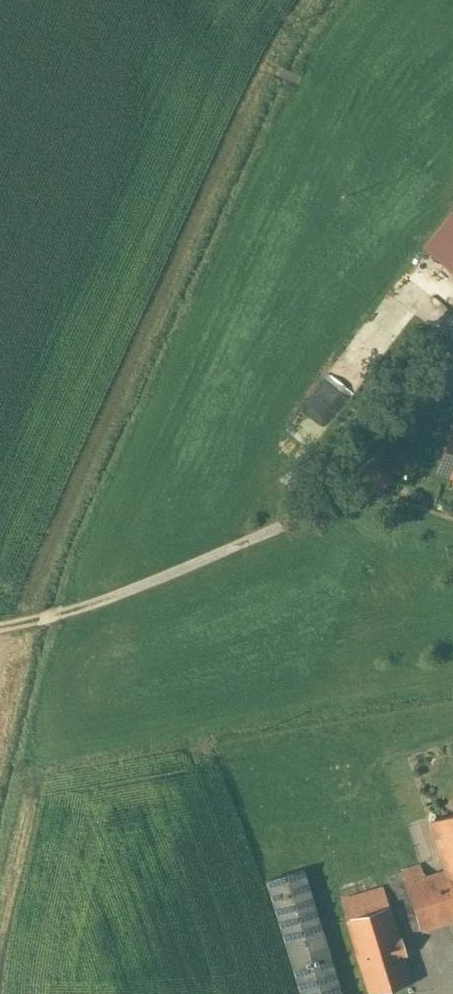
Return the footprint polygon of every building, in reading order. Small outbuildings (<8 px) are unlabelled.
[(423,249),(452,274),(452,211),(423,249)] [(439,471),(452,475),(452,428),(439,471)] [(385,456),(362,465),(372,489),(394,480),(385,456)] [(429,822),(441,857),(452,853),(452,813),(429,822)] [(441,857),(445,870),(452,892),(452,853),(441,857)] [(424,877),(420,865),(401,872),(421,930),(452,919),(452,892),(445,870),(424,877)] [(303,869),(267,881),(301,993),(341,993),(303,869)] [(383,888),(340,900),(347,920),(389,907),(383,888)] [(347,920),(370,993),(377,993),(413,983),(404,954),(403,954),(389,907),(347,920)]
